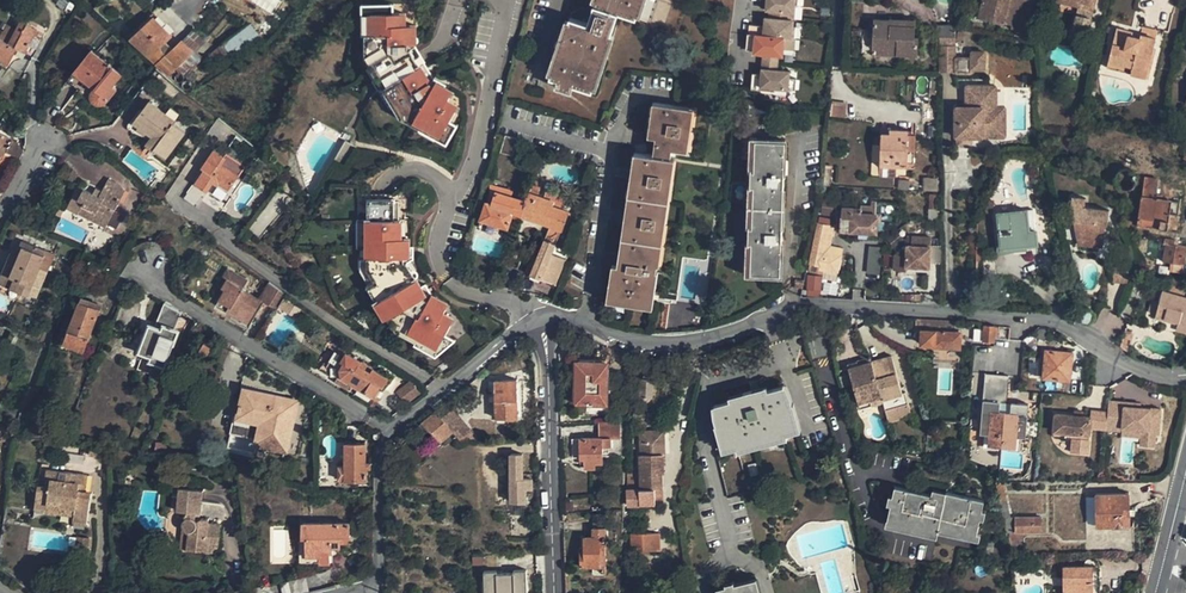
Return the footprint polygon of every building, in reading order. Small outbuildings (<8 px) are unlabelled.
[(215,0),(212,0),(180,37),(192,48),(226,10),(215,0)] [(254,1),(272,11),(279,1),(277,0),(255,0),(254,1)] [(591,90),(619,13),(637,19),(644,0),(594,0),(586,22),(571,16),(550,76),(591,90)] [(794,18),(795,10),(795,4),(799,4),(803,5),(804,0),(771,0),(773,1),(772,8),(772,16),(794,18)] [(975,18),(1010,27),(1009,30),(1023,33),(1030,0),(1028,0),(980,0),(975,18)] [(1059,2),(1080,6),(1079,13),(1094,16),(1098,0),(1059,0),(1059,2)] [(373,16),(389,16),(390,1),(363,1),(363,33),(368,33),(367,57),(379,77),(374,80),(390,106),(395,103),(403,118),(449,145),(460,127),(453,122),(444,136),(407,113),(373,54),(373,16)] [(1080,6),(1059,2),(1058,7),(1079,13),(1080,6)] [(139,25),(129,36),(155,61),(165,52),(158,45),(170,33),(151,14),(139,25)] [(407,113),(444,136),(453,122),(462,106),(451,100),(457,91),(449,86),(450,83),(440,77),(437,81),(434,86),(432,84),(413,51),(413,47),(418,47),(418,29),(407,29),(407,16),(389,16),(373,16),(373,54),(407,113)] [(792,37),(800,37),(801,26),(797,25),(793,25),(794,18),(772,16),(771,25),(768,25),(752,23),(751,32),(792,37)] [(875,18),(874,53),(917,55),(918,37),(914,36),(915,21),(875,18)] [(20,20),(16,27),(6,22),(0,32),(0,60),(9,65),(17,49),(25,52),(37,28),(20,20)] [(247,23),(221,44),(234,61),(261,39),(247,23)] [(1157,43),(1160,31),(1144,28),(1142,39),(1132,36),(1132,33),(1119,30),(1112,62),(1134,66),(1133,74),(1152,79),(1157,57),(1152,56),(1155,42),(1157,43)] [(792,37),(751,32),(749,47),(758,48),(763,49),(763,52),(767,53),(781,54),(782,48),(786,48),(791,49),(792,37)] [(192,48),(180,37),(165,52),(155,61),(167,73),(192,48)] [(792,37),(791,49),(798,49),(800,37),(792,37)] [(434,86),(437,81),(418,47),(413,47),(413,51),(432,84),(434,86)] [(939,48),(939,67),(955,67),(955,70),(964,70),(964,69),(970,69),(983,69),(984,52),(971,51),(971,58),(955,57),(956,49),(939,48)] [(90,50),(67,79),(78,88),(84,82),(94,91),(92,96),(94,101),(99,104),(104,102),(115,89),(112,86),(121,76),(90,50)] [(781,54),(767,53),(765,67),(779,69),(781,54)] [(1134,66),(1112,62),(1111,70),(1133,74),(1134,66)] [(779,69),(765,67),(765,74),(758,74),(757,90),(763,90),(763,85),(780,87),(791,88),(792,76),(792,70),(779,69)] [(792,76),(791,88),(798,89),(800,76),(792,76)] [(966,108),(955,108),(955,137),(995,138),(996,109),(996,88),(979,87),(979,108),(966,108)] [(967,87),(966,108),(979,108),(979,87),(967,87)] [(148,100),(133,123),(153,136),(147,146),(154,150),(156,148),(167,156),(184,130),(173,122),(175,119),(148,100)] [(606,295),(653,304),(659,271),(656,271),(674,159),(667,158),(668,153),(682,155),(690,110),(653,105),(648,138),(655,139),(652,157),(634,154),(615,263),(611,262),(606,295)] [(996,109),(995,138),(1004,138),(1005,109),(996,109)] [(899,165),(909,166),(909,161),(911,133),(912,129),(885,126),(881,174),(896,176),(895,188),(909,189),(911,178),(898,176),(899,165)] [(919,134),(911,133),(909,161),(916,161),(919,134)] [(502,149),(514,152),(519,138),(507,134),(502,149)] [(10,141),(0,135),(0,161),(10,141)] [(1052,138),(1050,150),(1074,153),(1075,141),(1052,138)] [(346,168),(358,147),(346,141),(334,161),(346,168)] [(787,144),(757,142),(756,173),(752,173),(751,192),(755,192),(753,231),(749,230),(748,249),(752,249),(750,279),(782,280),(787,144)] [(195,181),(206,188),(211,181),(214,177),(218,179),(228,186),(237,174),(220,161),(224,156),(212,147),(200,166),(203,169),(195,181)] [(1144,179),(1137,226),(1166,230),(1167,228),(1174,230),(1178,204),(1155,200),(1158,181),(1144,179)] [(120,185),(110,180),(103,192),(100,197),(94,195),(80,188),(68,209),(79,216),(81,212),(107,226),(125,191),(120,185)] [(543,184),(534,181),(530,193),(540,197),(543,184)] [(490,185),(481,220),(507,229),(512,217),(513,213),(522,216),(527,201),(512,196),(513,190),(490,185)] [(98,189),(94,195),(100,197),(103,192),(98,189)] [(551,226),(562,229),(568,211),(563,210),(553,206),(555,202),(545,198),(540,197),(530,193),(527,201),(522,216),(551,226)] [(546,193),(545,198),(555,202),(553,206),(563,210),(566,200),(546,193)] [(1103,226),(1105,226),(1107,212),(1084,207),(1086,197),(1072,195),(1070,206),(1072,221),(1103,226)] [(449,337),(457,323),(446,316),(451,307),(435,298),(429,287),(423,290),(411,264),(415,262),(415,250),(411,250),(411,240),(403,240),(403,222),(401,222),(396,222),(396,202),(396,201),(369,201),(368,222),(368,251),(368,268),(403,329),(422,340),(441,351),(449,337)] [(271,203),(249,228),(257,235),(279,210),(271,203)] [(843,232),(878,229),(877,218),(882,217),(882,210),(877,210),(876,203),(845,205),(846,217),(842,218),(843,232)] [(999,213),(1001,244),(1014,243),(1014,247),(1027,246),(1039,245),(1038,232),(1030,232),(1029,211),(999,213)] [(105,230),(107,226),(81,212),(79,216),(105,230)] [(1100,242),(1103,226),(1072,221),(1074,237),(1100,242)] [(368,222),(357,222),(357,251),(368,251),(368,222)] [(232,231),(238,236),(243,229),(237,224),(232,231)] [(551,226),(546,239),(557,243),(562,229),(551,226)] [(819,226),(814,264),(825,266),(824,271),(843,273),(844,256),(832,254),(833,248),(835,228),(819,226)] [(557,243),(546,239),(538,259),(531,275),(542,280),(552,257),(557,243)] [(1185,251),(1185,249),(1174,247),(1175,242),(1163,240),(1162,245),(1164,245),(1162,264),(1170,266),(1184,268),(1185,251)] [(17,254),(4,284),(31,295),(49,252),(22,241),(17,254)] [(1014,243),(1001,244),(999,247),(998,253),(1002,255),(1028,253),(1027,246),(1014,247),(1014,243)] [(878,275),(880,247),(868,246),(866,274),(878,275)] [(894,258),(894,273),(905,273),(905,270),(929,271),(930,250),(906,249),(894,258)] [(17,254),(11,252),(0,278),(0,282),(4,284),(17,254)] [(531,275),(538,259),(531,256),(524,274),(531,275)] [(552,257),(542,280),(552,285),(562,261),(559,260),(552,257)] [(105,272),(90,265),(83,282),(98,288),(105,272)] [(1183,275),(1184,268),(1170,266),(1169,274),(1183,275)] [(1134,270),(1114,269),(1112,285),(1129,286),(1134,270)] [(251,314),(259,301),(240,290),(241,288),(226,278),(221,287),(224,289),(218,299),(229,307),(231,305),(234,307),(236,304),(251,314)] [(1185,284),(1169,282),(1166,293),(1185,298),(1185,286),(1185,284)] [(1155,318),(1177,325),(1175,331),(1185,334),(1185,298),(1166,293),(1162,292),(1159,303),(1155,316),(1155,318)] [(100,307),(80,300),(78,306),(98,313),(100,307)] [(1155,316),(1159,303),(1152,301),(1148,314),(1155,316)] [(166,369),(180,332),(176,330),(182,314),(165,304),(156,327),(150,325),(139,354),(152,358),(151,363),(166,369)] [(98,313),(78,306),(62,349),(82,356),(98,313)] [(923,344),(934,345),(933,347),(959,349),(961,334),(952,333),(953,323),(919,320),(918,331),(923,331),(923,344)] [(981,343),(994,344),(994,342),(994,328),(982,327),(981,343)] [(1134,337),(1125,332),(1121,349),(1129,355),(1134,337)] [(441,351),(422,340),(417,348),(438,360),(460,343),(449,337),(441,351)] [(206,342),(203,349),(211,354),(214,346),(206,342)] [(387,378),(341,350),(331,365),(338,370),(341,377),(350,383),(372,396),(378,387),(381,389),(387,378)] [(1046,352),(1043,378),(1071,382),(1074,355),(1046,352)] [(891,358),(872,364),(882,401),(883,407),(888,426),(913,419),(905,395),(903,396),(891,358)] [(848,371),(871,364),(869,360),(847,367),(848,371)] [(579,361),(580,400),(591,400),(591,403),(610,402),(609,364),(594,364),(594,361),(579,361)] [(882,401),(872,364),(871,364),(848,371),(859,408),(882,401)] [(985,373),(979,433),(989,434),(988,445),(1002,447),(1016,448),(1017,437),(1025,438),(1028,405),(1016,404),(1015,414),(1009,414),(1005,414),(1008,376),(985,373)] [(346,389),(350,383),(341,377),(336,377),(333,381),(346,389)] [(641,379),(638,380),(637,397),(640,397),(641,400),(644,401),(647,400),(648,397),(651,398),(652,380),(649,380),(649,377),(641,377),(641,379)] [(429,393),(419,380),(409,389),(419,401),(429,393)] [(495,419),(517,418),(516,381),(495,381),(495,419)] [(801,429),(794,403),(792,403),(790,395),(787,385),(768,390),(767,385),(729,396),(730,401),(712,406),(714,417),(716,425),(715,425),(723,451),(737,447),(738,451),(788,437),(787,433),(801,429)] [(295,405),(244,393),(238,419),(233,418),(229,435),(245,439),(249,422),(260,425),(272,428),(268,449),(285,453),(295,405)] [(882,401),(859,408),(861,414),(883,407),(882,401)] [(1140,404),(1110,401),(1107,430),(1120,432),(1121,427),(1137,429),(1137,433),(1140,434),(1140,438),(1139,445),(1153,447),(1155,434),(1157,435),(1160,410),(1150,409),(1150,412),(1139,410),(1139,407),(1140,404)] [(1074,410),(1056,409),(1054,426),(1074,428),(1074,433),(1072,448),(1089,449),(1091,423),(1107,425),(1109,407),(1092,406),(1091,412),(1083,411),(1074,410)] [(453,408),(441,417),(457,437),(469,428),(461,419),(453,408)] [(443,447),(457,437),(441,417),(436,410),(422,421),(443,447)] [(469,428),(457,437),(461,442),(467,442),(477,433),(473,427),(477,423),(470,413),(461,419),(469,428)] [(600,439),(603,439),(621,439),(624,439),(623,421),(621,421),(599,422),(600,439)] [(260,425),(255,446),(268,449),(272,428),(260,425)] [(1137,429),(1121,427),(1120,432),(1120,436),(1140,438),(1140,434),(1137,433),(1137,429)] [(664,433),(639,433),(640,456),(639,456),(640,474),(628,475),(628,489),(627,489),(628,505),(663,503),(661,475),(664,475),(663,455),(665,455),(664,433)] [(100,436),(99,443),(114,447),(115,440),(100,436)] [(580,440),(581,459),(585,459),(586,465),(586,469),(596,468),(596,463),(604,463),(603,439),(600,439),(580,440)] [(581,459),(580,440),(573,440),(574,460),(581,459)] [(366,445),(347,444),(346,467),(337,467),(337,479),(346,479),(346,481),(365,481),(366,445)] [(107,450),(91,448),(88,468),(104,470),(107,450)] [(89,526),(94,495),(87,495),(81,494),(82,486),(88,487),(89,477),(55,473),(52,490),(48,490),(41,489),(38,511),(48,512),(49,506),(77,510),(76,518),(75,525),(89,526)] [(513,504),(526,503),(526,490),(533,490),(532,481),(513,481),(513,504)] [(1004,482),(996,482),(1003,533),(1041,533),(1040,517),(1009,517),(1004,482)] [(220,551),(222,524),(210,522),(210,517),(207,516),(204,516),(200,518),(196,515),(196,509),(202,509),(204,487),(181,485),(179,508),(190,509),(190,515),(186,518),(185,524),(192,531),(191,549),(220,551)] [(948,499),(899,490),(892,527),(943,536),(943,530),(978,536),(985,499),(949,493),(948,499)] [(1128,495),(1096,495),(1095,527),(1110,527),(1110,531),(1121,532),(1121,555),(1131,555),(1132,531),(1127,530),(1128,495)] [(1087,525),(1095,525),(1093,497),(1085,497),(1087,525)] [(49,506),(48,512),(48,514),(76,518),(77,510),(49,506)] [(192,531),(185,524),(183,548),(191,549),(192,531)] [(309,557),(323,557),(323,554),(331,554),(341,554),(342,543),(342,539),(351,539),(351,524),(304,524),(304,538),(308,538),(309,557)] [(606,576),(605,538),(608,537),(608,528),(592,529),(592,538),(580,538),(581,567),(592,567),(592,576),(606,576)] [(659,534),(646,534),(646,551),(659,552),(659,534)] [(91,541),(78,540),(76,554),(89,556),(91,541)] [(528,554),(501,554),(501,566),(504,566),(504,571),(527,572),(528,554)] [(1063,592),(1098,592),(1098,568),(1063,569),(1063,592)] [(757,578),(734,583),(734,581),(725,583),(726,585),(718,587),(720,592),(761,592),(757,578)]
